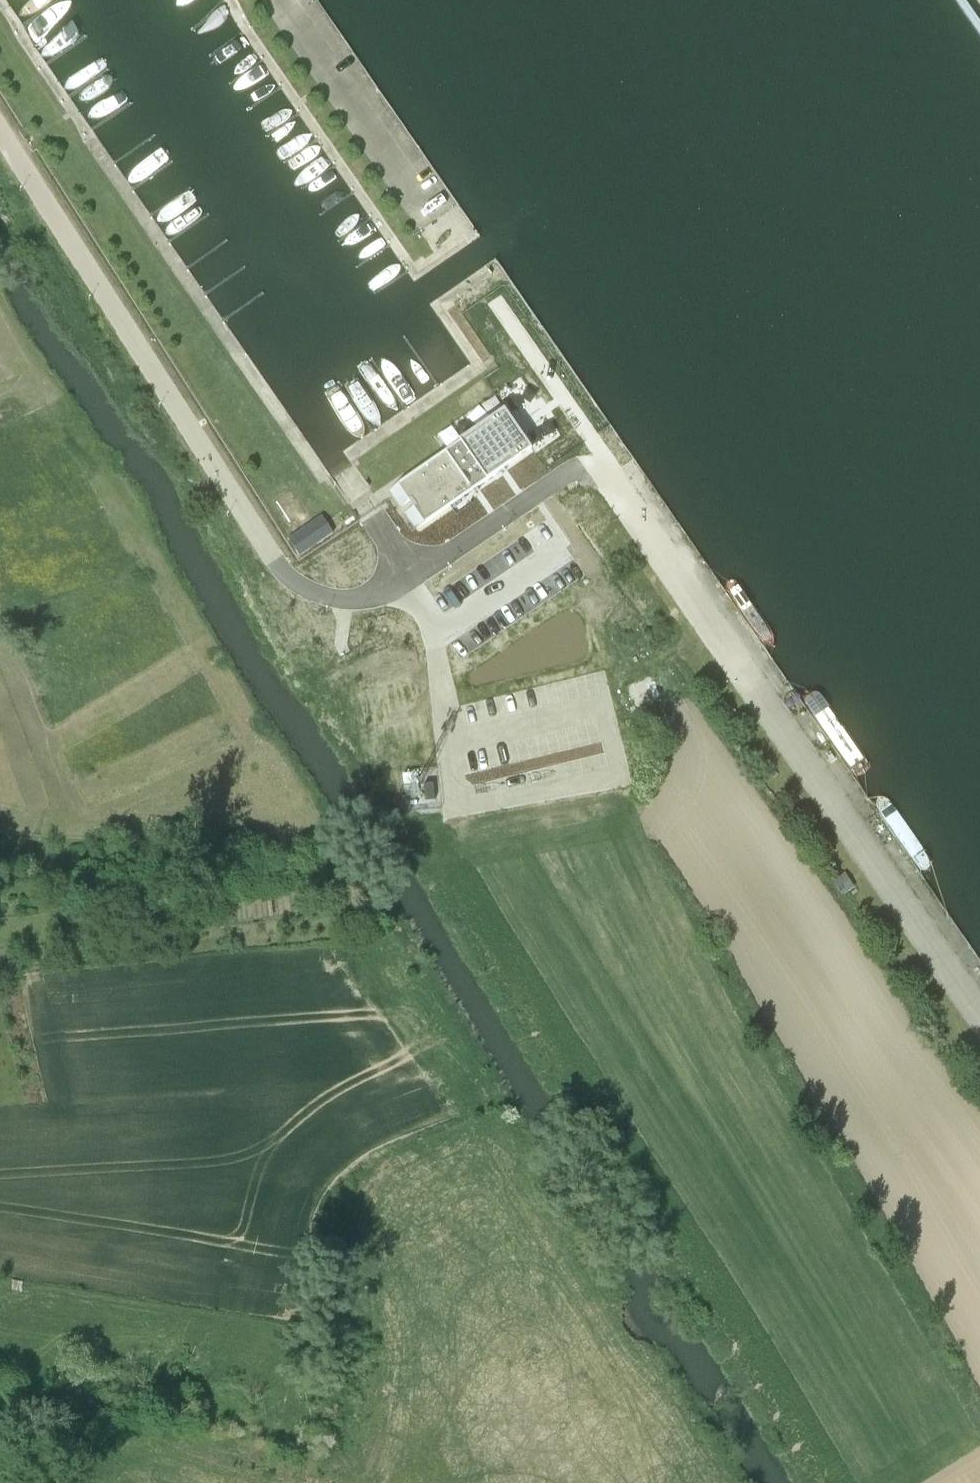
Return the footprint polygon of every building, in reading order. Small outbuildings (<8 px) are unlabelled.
[(503,398),(398,471),(426,511),(531,437),(503,398)] [(286,527),(297,544),(332,521),(321,504),(286,527)] [(432,773),(422,774),(424,791),(434,790),(432,773)] [(413,777),(408,790),(420,788),(413,777)]
